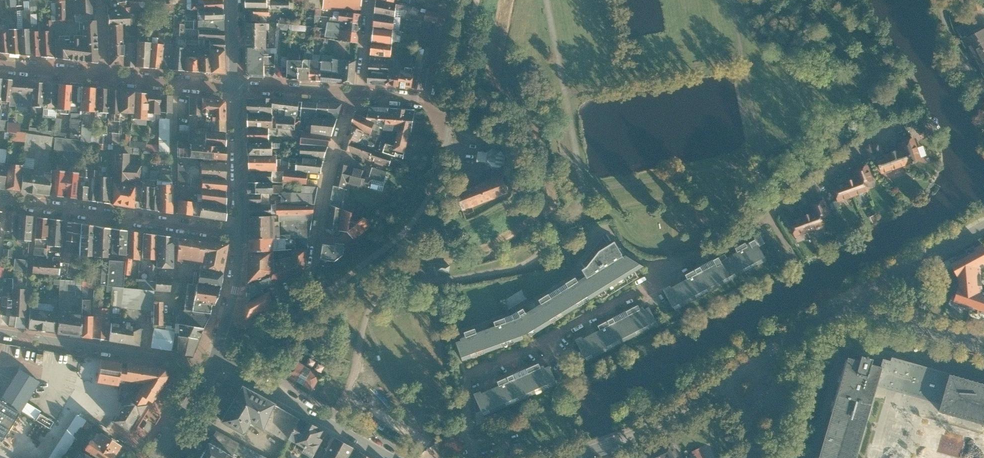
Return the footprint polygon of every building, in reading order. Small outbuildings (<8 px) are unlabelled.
[(64,0),(52,0),(52,2),(55,2),(56,18),(65,18),(64,0)] [(93,0),(73,0),(74,14),(94,13),(93,0)] [(223,0),(202,0),(203,9),(223,8),(223,0)] [(288,1),(271,0),(271,9),(288,9),(288,1)] [(323,7),(362,9),(362,0),(324,0),(323,7)] [(375,14),(394,16),(396,2),(382,0),(376,0),(375,14)] [(246,7),(247,22),(261,22),(262,15),(269,15),(269,7),(266,7),(246,7)] [(223,8),(203,9),(203,19),(223,18),(223,8)] [(439,12),(425,9),(423,20),(437,23),(439,12)] [(106,13),(107,24),(121,23),(129,22),(128,11),(106,13)] [(340,21),(359,23),(360,14),(339,12),(337,21),(340,21)] [(375,14),(373,27),(393,30),(394,16),(375,14)] [(198,28),(223,29),(223,18),(203,19),(197,19),(197,28),(198,28)] [(97,61),(94,19),(80,20),(81,37),(53,37),(54,57),(97,61)] [(327,21),(325,29),(358,33),(359,23),(340,21),(340,23),(327,21)] [(247,22),(246,47),(264,47),(264,22),(261,22),(247,22)] [(122,65),(123,42),(121,23),(107,24),(108,64),(122,65)] [(28,27),(16,28),(17,53),(29,54),(28,31),(28,27)] [(371,41),(391,43),(391,40),(393,40),(395,39),(395,35),(400,35),(400,30),(393,30),(373,27),(371,41)] [(6,28),(7,53),(17,53),(16,28),(6,28)] [(198,38),(209,39),(223,40),(223,29),(198,28),(198,38)] [(960,40),(965,48),(967,46),(983,79),(983,28),(960,40)] [(357,42),(358,33),(325,29),(324,38),(357,42)] [(51,30),(39,31),(39,55),(52,57),(51,30)] [(28,31),(29,54),(39,55),(39,31),(28,31)] [(431,40),(420,38),(419,44),(424,45),(430,47),(431,40)] [(209,47),(223,48),(223,40),(209,39),(209,47)] [(136,40),(136,43),(134,66),(148,67),(149,43),(149,41),(136,40)] [(371,41),(370,54),(389,57),(391,43),(371,41)] [(134,66),(136,43),(123,42),(122,65),(134,66)] [(149,43),(148,67),(160,68),(162,43),(149,43)] [(172,44),(162,43),(160,68),(171,69),(172,46),(172,44)] [(415,60),(429,63),(433,47),(430,47),(424,45),(422,54),(417,53),(415,60)] [(172,46),(171,69),(183,70),(185,47),(172,46)] [(185,46),(185,47),(183,70),(198,71),(198,53),(199,46),(185,46)] [(223,48),(209,47),(209,53),(210,72),(224,73),(223,48)] [(264,47),(246,47),(246,76),(264,77),(264,65),(274,65),(274,53),(264,53),(264,47)] [(198,71),(210,72),(209,53),(198,53),(198,71)] [(369,57),(368,71),(385,73),(386,67),(386,58),(369,57)] [(329,81),(340,82),(342,60),(331,58),(331,62),(329,81)] [(296,78),(297,59),(284,59),(283,77),(296,78)] [(296,78),(307,79),(308,60),(297,59),(296,78)] [(318,80),(320,61),(308,60),(307,79),(318,80)] [(353,83),(355,61),(342,60),(340,82),(353,83)] [(424,89),(429,63),(415,60),(413,70),(410,87),(424,89)] [(318,80),(329,81),(331,62),(320,61),(318,80)] [(397,86),(399,68),(386,67),(385,73),(384,85),(397,86)] [(410,87),(413,70),(411,70),(411,67),(404,67),(403,69),(399,68),(397,86),(410,87)] [(385,73),(368,71),(367,83),(384,85),(385,73)] [(0,91),(0,101),(8,101),(10,79),(1,78),(0,91)] [(31,81),(10,79),(8,101),(8,105),(30,106),(31,81)] [(44,82),(31,81),(30,106),(42,107),(44,82)] [(56,83),(44,82),(42,107),(55,107),(56,83)] [(56,83),(55,107),(54,112),(67,113),(69,85),(56,83)] [(81,86),(69,85),(67,113),(79,114),(79,110),(81,86)] [(81,86),(79,110),(94,111),(95,87),(81,86)] [(108,89),(95,87),(94,111),(107,112),(108,89)] [(119,90),(108,89),(107,112),(111,112),(110,120),(118,121),(118,112),(119,90)] [(119,90),(118,112),(132,113),(133,91),(119,90)] [(147,93),(133,91),(132,113),(132,118),(146,119),(146,113),(147,93)] [(147,93),(146,113),(159,113),(160,94),(147,93)] [(172,95),(160,94),(159,113),(159,118),(172,118),(172,95)] [(201,110),(202,97),(189,97),(188,114),(201,114),(201,110)] [(211,110),(211,120),(225,120),(225,98),(202,97),(201,110),(211,110)] [(271,100),(247,99),(247,115),(270,115),(270,109),(271,100)] [(298,102),(271,100),(270,109),(297,111),(298,102)] [(314,117),(316,103),(301,102),(300,116),(314,117)] [(326,118),(327,104),(316,103),(314,117),(326,118)] [(326,118),(336,119),(341,104),(327,104),(326,118)] [(416,111),(367,106),(364,118),(374,123),(371,129),(381,132),(382,129),(396,131),(392,143),(380,140),(377,151),(372,150),(369,156),(374,158),(373,160),(390,165),(391,161),(402,164),(403,159),(411,160),(413,149),(405,147),(409,131),(412,132),(416,111)] [(270,115),(247,115),(247,128),(268,128),(271,128),(270,115)] [(356,115),(350,125),(363,131),(369,133),(371,129),(374,123),(364,118),(356,115)] [(298,131),(301,131),(331,133),(336,119),(326,118),(314,117),(300,116),(298,131)] [(72,118),(71,138),(65,137),(65,136),(58,135),(57,150),(82,152),(84,118),(72,118)] [(294,120),(275,118),(274,128),(293,129),(294,120)] [(913,118),(902,122),(907,134),(912,132),(912,134),(920,136),(924,130),(922,125),(916,124),(913,118)] [(27,144),(53,149),(55,136),(31,131),(32,129),(31,128),(30,131),(22,130),(24,123),(10,120),(8,131),(10,132),(9,139),(28,142),(27,144)] [(225,120),(211,120),(211,130),(225,131),(225,120)] [(363,131),(350,125),(344,137),(358,142),(363,131)] [(268,128),(247,128),(248,142),(268,142),(268,128)] [(225,133),(205,131),(204,144),(225,145),(225,133)] [(300,147),(327,148),(331,133),(301,131),(300,147)] [(113,132),(113,144),(120,144),(121,133),(113,132)] [(358,142),(344,137),(340,149),(369,158),(369,156),(372,150),(373,148),(358,142)] [(897,149),(885,154),(879,141),(871,145),(870,144),(862,150),(881,173),(921,160),(913,137),(895,143),(897,149)] [(268,142),(248,142),(248,154),(271,154),(271,142),(268,142)] [(225,159),(225,146),(190,143),(189,156),(196,157),(210,158),(225,159)] [(491,179),(455,192),(461,210),(508,192),(502,175),(500,170),(507,165),(507,155),(503,148),(500,145),(491,145),(483,151),(477,150),(475,161),(481,162),(487,170),(491,171),(491,179)] [(300,147),(299,157),(324,159),(327,148),(300,147)] [(114,164),(113,182),(118,183),(119,181),(125,181),(126,180),(126,178),(129,178),(134,179),(141,180),(141,166),(128,165),(129,154),(128,153),(115,153),(115,154),(114,164)] [(271,154),(248,154),(249,170),(272,171),(276,171),(276,154),(271,154)] [(178,156),(177,185),(186,185),(186,166),(196,166),(196,157),(189,156),(178,156)] [(296,159),(295,170),(321,173),(322,162),(296,159)] [(200,161),(201,177),(225,179),(225,163),(200,161)] [(21,165),(5,163),(3,189),(18,191),(21,170),(21,165)] [(367,170),(339,163),(334,186),(344,188),(346,189),(347,183),(382,191),(387,171),(372,166),(368,177),(364,176),(367,170)] [(854,177),(830,186),(837,203),(868,191),(865,182),(872,180),(867,165),(851,170),(854,177)] [(49,174),(21,170),(18,191),(47,195),(49,174)] [(89,170),(88,187),(87,200),(95,201),(97,176),(97,170),(89,170)] [(272,171),(249,170),(249,182),(271,183),(272,171)] [(307,172),(282,170),(281,181),(306,184),(307,172)] [(76,185),(77,176),(52,174),(50,195),(75,198),(76,185)] [(111,177),(97,176),(95,201),(109,203),(111,177)] [(201,189),(225,192),(225,179),(201,177),(201,189)] [(113,182),(112,203),(124,205),(126,206),(127,185),(124,184),(118,183),(113,182)] [(271,183),(249,182),(249,193),(267,193),(272,193),(271,183)] [(149,187),(149,196),(150,196),(150,209),(157,210),(157,195),(156,195),(156,188),(152,188),(152,185),(149,184),(149,187)] [(88,187),(76,185),(75,198),(87,200),(88,187)] [(156,188),(156,195),(157,195),(157,210),(171,212),(171,185),(156,185),(156,188)] [(177,185),(177,197),(186,198),(186,185),(177,185)] [(141,187),(141,208),(150,209),(150,196),(149,196),(149,187),(145,187),(141,186),(141,187)] [(334,186),(329,207),(340,208),(352,213),(361,216),(364,209),(342,200),(344,188),(334,186)] [(201,203),(226,206),(225,192),(201,189),(201,203)] [(280,192),(279,204),(314,205),(316,193),(300,193),(280,192)] [(267,193),(249,193),(249,205),(267,205),(267,193)] [(811,213),(788,221),(794,236),(824,225),(822,218),(830,215),(824,199),(808,205),(811,213)] [(191,215),(192,202),(178,200),(177,213),(191,215)] [(199,217),(225,221),(226,206),(201,203),(199,217)] [(314,205),(279,204),(277,204),(277,215),(280,215),(313,214),(314,205)] [(267,205),(249,205),(249,216),(270,216),(270,205),(267,205)] [(327,229),(338,230),(340,208),(329,207),(327,229)] [(352,213),(340,208),(338,230),(345,232),(353,239),(373,224),(363,217),(361,216),(352,213)] [(16,215),(5,214),(4,231),(14,232),(16,215)] [(289,238),(294,238),(308,238),(309,238),(313,214),(280,215),(281,235),(289,235),(289,238)] [(30,216),(16,215),(14,232),(13,240),(29,241),(30,216)] [(270,216),(249,216),(249,239),(270,239),(289,238),(289,235),(281,235),(278,235),(278,226),(271,227),(272,216),(270,216)] [(47,218),(36,217),(35,239),(46,240),(47,218)] [(61,221),(48,218),(47,246),(60,247),(61,221)] [(78,225),(66,222),(64,241),(76,242),(76,234),(78,234),(78,225)] [(77,255),(91,255),(92,227),(78,225),(77,255)] [(109,255),(110,229),(92,227),(91,255),(109,255)] [(109,255),(125,256),(126,231),(110,229),(109,255)] [(138,259),(139,233),(126,231),(125,256),(125,258),(138,259)] [(142,259),(154,259),(155,235),(142,234),(142,259)] [(172,237),(157,235),(156,268),(171,268),(172,237)] [(200,265),(204,241),(178,238),(177,262),(200,265)] [(294,238),(295,249),(308,248),(308,238),(294,238)] [(270,239),(249,239),(248,252),(270,251),(270,239)] [(675,310),(767,260),(756,240),(748,245),(746,243),(736,249),(738,252),(728,258),(726,255),(686,276),(688,280),(671,288),(670,287),(663,290),(675,310)] [(199,270),(223,274),(228,245),(204,241),(200,265),(199,270)] [(335,246),(324,244),(321,261),(333,263),(343,255),(345,244),(335,243),(335,246)] [(454,344),(460,363),(525,337),(643,268),(624,258),(614,243),(599,252),(588,267),(581,271),(586,278),(578,283),(574,278),(537,302),(540,305),(525,314),(523,310),(511,317),(492,323),(494,328),(476,334),(475,329),(462,334),(464,339),(458,341),(459,343),(454,344)] [(983,315),(983,292),(982,292),(981,280),(980,269),(983,267),(983,247),(982,244),(949,261),(959,279),(959,288),(952,305),(983,315)] [(265,273),(270,285),(301,275),(304,271),(309,248),(308,248),(295,249),(290,249),(290,257),(290,259),(274,263),(275,269),(265,273)] [(270,251),(248,252),(245,283),(265,273),(275,269),(274,263),(274,251),(270,251)] [(26,271),(27,260),(14,259),(13,269),(26,271)] [(45,260),(44,273),(47,273),(59,274),(59,259),(55,259),(55,261),(45,260)] [(33,260),(32,272),(44,273),(45,260),(33,260)] [(122,288),(123,262),(107,261),(107,263),(100,262),(98,286),(111,287),(122,288)] [(450,265),(438,263),(437,271),(448,273),(450,265)] [(199,270),(196,285),(220,288),(221,282),(223,274),(199,270)] [(245,283),(246,302),(270,291),(274,289),(273,285),(271,287),(270,285),(265,273),(245,283)] [(170,278),(156,277),(155,291),(170,292),(170,278)] [(184,305),(182,311),(209,315),(211,307),(213,307),(220,288),(196,285),(179,283),(178,289),(179,289),(177,303),(184,305)] [(109,314),(120,315),(121,308),(152,311),(153,291),(122,288),(111,287),(109,314)] [(12,288),(11,316),(15,316),(24,317),(25,289),(12,288)] [(504,297),(508,306),(526,297),(522,288),(504,297)] [(246,302),(247,319),(271,306),(270,291),(246,302)] [(0,314),(6,315),(10,315),(11,293),(2,292),(2,293),(2,294),(1,301),(0,314)] [(89,300),(81,300),(80,338),(91,339),(91,317),(89,317),(89,300)] [(162,302),(154,302),(153,326),(162,326),(162,302)] [(586,361),(658,325),(649,308),(644,310),(643,307),(639,309),(637,306),(598,327),(600,331),(583,339),(581,337),(575,341),(586,361)] [(108,309),(93,308),(92,339),(107,341),(108,309)] [(54,311),(29,309),(27,331),(52,334),(54,311)] [(177,324),(203,329),(209,315),(182,311),(178,311),(177,324)] [(80,314),(57,312),(55,334),(78,337),(80,314)] [(177,336),(199,340),(203,329),(177,324),(177,336)] [(126,327),(111,325),(109,342),(124,344),(126,327)] [(142,329),(126,327),(124,344),(139,346),(142,329)] [(175,334),(154,329),(151,348),(175,352),(175,334)] [(199,340),(177,336),(177,353),(192,356),(199,340)] [(122,360),(123,357),(103,354),(99,378),(120,380),(120,375),(122,360)] [(950,374),(892,357),(891,360),(889,368),(881,365),(872,363),(873,358),(862,355),(860,360),(848,356),(841,380),(819,457),(855,457),(871,402),(876,385),(878,379),(907,387),(905,394),(941,404),(939,411),(983,424),(983,384),(950,374)] [(129,361),(122,360),(120,375),(145,379),(137,391),(130,387),(122,399),(125,401),(114,417),(130,426),(140,409),(142,411),(150,400),(147,399),(149,395),(154,397),(171,370),(168,363),(129,358),(129,361)] [(891,360),(883,358),(881,365),(889,368),(891,360)] [(321,375),(294,360),(285,374),(312,390),(321,375)] [(486,418),(556,384),(549,368),(545,369),(543,367),(539,369),(537,365),(496,383),(498,387),(480,395),(479,393),(473,396),(480,412),(476,414),(477,426),(487,422),(486,418)] [(38,383),(17,370),(0,398),(0,442),(1,442),(38,383)] [(878,379),(876,385),(905,394),(907,387),(878,379)] [(279,407),(242,387),(228,413),(254,427),(264,433),(266,430),(279,407)] [(301,419),(279,407),(266,430),(288,442),(289,441),(299,423),(301,419)] [(922,415),(896,408),(894,418),(919,425),(922,415)] [(247,440),(254,427),(228,413),(221,426),(247,440)] [(74,414),(45,457),(61,457),(85,421),(74,414)] [(299,423),(289,441),(306,450),(303,454),(311,457),(315,457),(324,442),(321,441),(325,433),(304,422),(302,425),(299,423)] [(232,457),(239,443),(218,431),(203,457),(232,457)] [(96,435),(85,454),(91,457),(112,457),(118,448),(96,435)] [(355,450),(335,439),(325,457),(350,457),(355,450)] [(672,439),(645,451),(648,457),(681,457),(672,439)] [(693,454),(685,457),(706,457),(700,446),(691,450),(693,454)]
